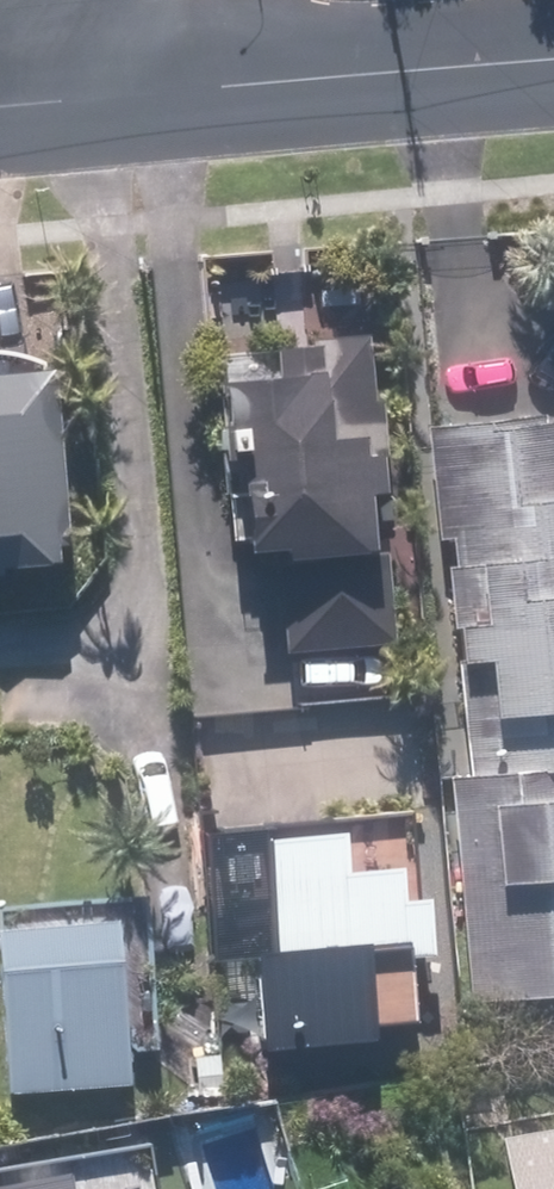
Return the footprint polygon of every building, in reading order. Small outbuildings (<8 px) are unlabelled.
[(366,532),(364,479),(376,479),(371,393),(371,389),(366,329),(274,334),(274,341),(220,346),(226,446),(246,445),(252,535),(276,534),(283,643),(391,636),(384,532),(366,532)] [(11,550),(51,547),(50,532),(60,530),(46,359),(0,362),(0,562),(11,561),(11,550)] [(469,772),(452,773),(474,996),(553,988),(553,416),(544,417),(544,410),(426,422),(438,537),(456,535),(459,560),(449,562),(469,772)] [(427,743),(376,747),(380,786),(431,782),(427,743)] [(405,810),(217,824),(224,926),(201,928),(209,1036),(378,1023),(378,1014),(417,1011),(411,942),(435,941),(430,881),(411,882),(405,810)] [(5,1087),(127,1080),(125,1043),(150,1042),(142,890),(0,897),(0,994),(5,1087)] [(187,1053),(192,1092),(219,1089),(216,1050),(187,1053)] [(518,1128),(529,1188),(553,1188),(553,1121),(518,1128)] [(84,1160),(0,1175),(0,1188),(90,1188),(84,1160)]
